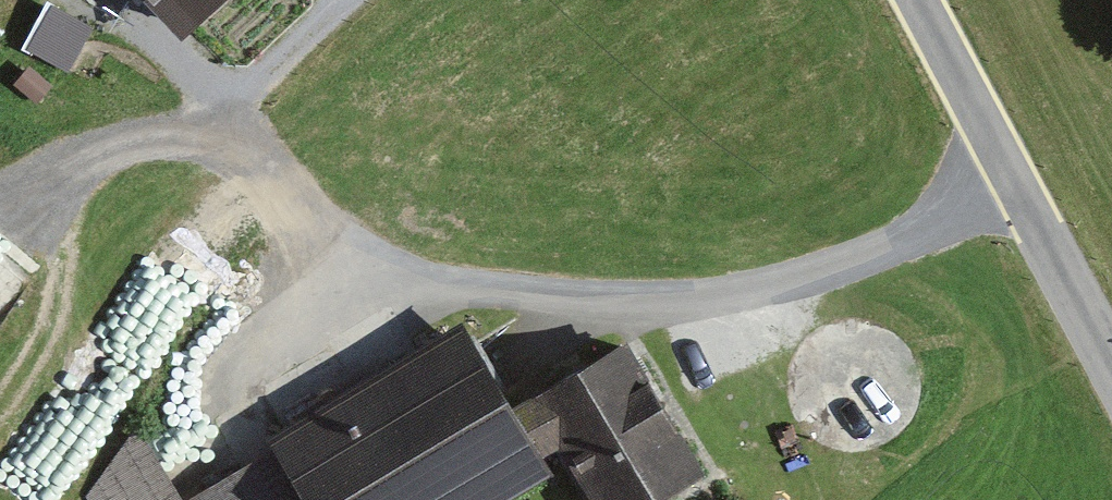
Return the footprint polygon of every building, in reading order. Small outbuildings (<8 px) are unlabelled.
[(192,40),(233,0),(154,0),(192,40)] [(99,23),(49,2),(28,52),(78,73),(99,23)] [(525,470),(432,319),(180,499),(484,499),(525,470)] [(509,400),(573,499),(640,499),(687,470),(604,340),(509,400)] [(119,425),(89,495),(92,499),(167,499),(119,425)]
